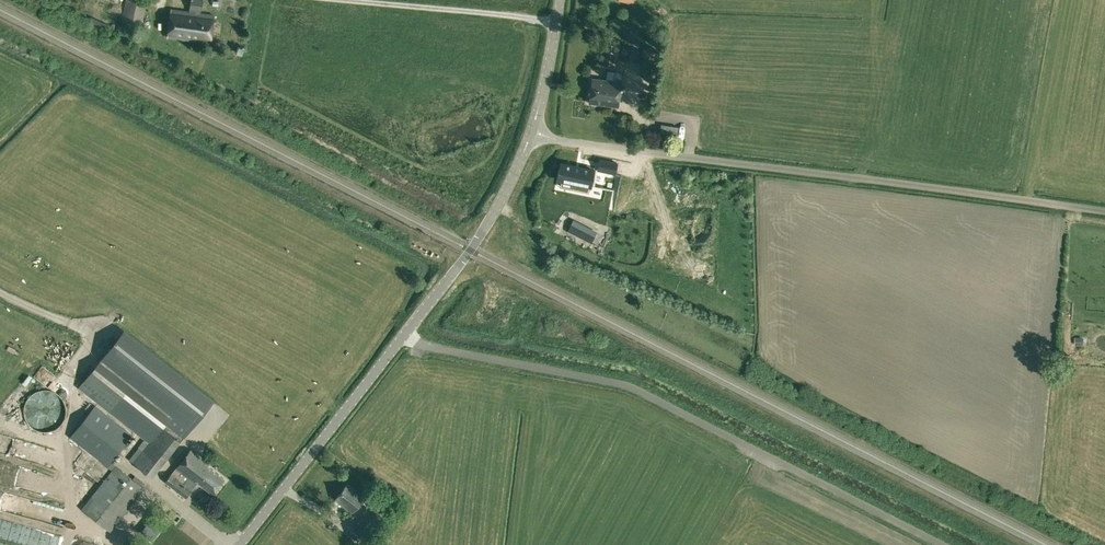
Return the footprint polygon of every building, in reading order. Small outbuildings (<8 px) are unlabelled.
[(120,21),(141,27),(147,0),(125,0),(120,21)] [(202,0),(191,0),(189,12),(171,9),(167,37),(209,43),(213,15),(200,14),(202,0)] [(603,57),(602,64),(614,66),(615,59),(617,45),(605,43),(603,57)] [(639,49),(637,49),(631,48),(629,61),(637,63),(639,49)] [(592,78),(588,103),(617,106),(621,82),(592,78)] [(677,136),(678,126),(661,124),(660,133),(677,136)] [(598,170),(615,173),(617,163),(600,159),(598,170)] [(590,186),(594,170),(561,164),(558,180),(573,183),(572,189),(585,192),(586,185),(590,186)] [(573,221),(568,230),(591,242),(597,232),(573,221)] [(79,388),(109,411),(149,442),(132,462),(152,478),(181,442),(213,402),(124,332),(108,351),(79,388)] [(58,372),(49,384),(59,392),(68,380),(58,372)] [(30,396),(27,399),(26,402),(24,406),(24,410),(24,414),(25,417),(27,422),(29,425),(33,428),(37,431),(42,432),(45,432),(48,432),(53,430),(58,427),(62,423),(64,420),(65,417),(66,414),(66,410),(65,405),(63,401),(60,397),(56,393),(52,391),(48,390),(44,390),(40,390),(36,392),(33,393),(30,396)] [(0,400),(0,408),(1,410),(12,400),(7,394),(0,400)] [(70,437),(107,467),(111,461),(132,434),(95,405),(70,437)] [(196,428),(204,433),(217,414),(209,409),(196,428)] [(197,482),(212,493),(224,478),(209,466),(210,465),(190,449),(165,481),(185,497),(197,482)] [(111,470),(116,464),(111,461),(107,467),(111,470)] [(144,488),(116,464),(111,470),(81,508),(110,532),(144,488)] [(348,484),(335,499),(351,512),(364,496),(348,484)] [(39,498),(61,501),(62,495),(40,492),(39,498)] [(380,516),(370,507),(352,529),(363,538),(380,516)] [(160,518),(164,512),(160,509),(156,516),(160,518)]
